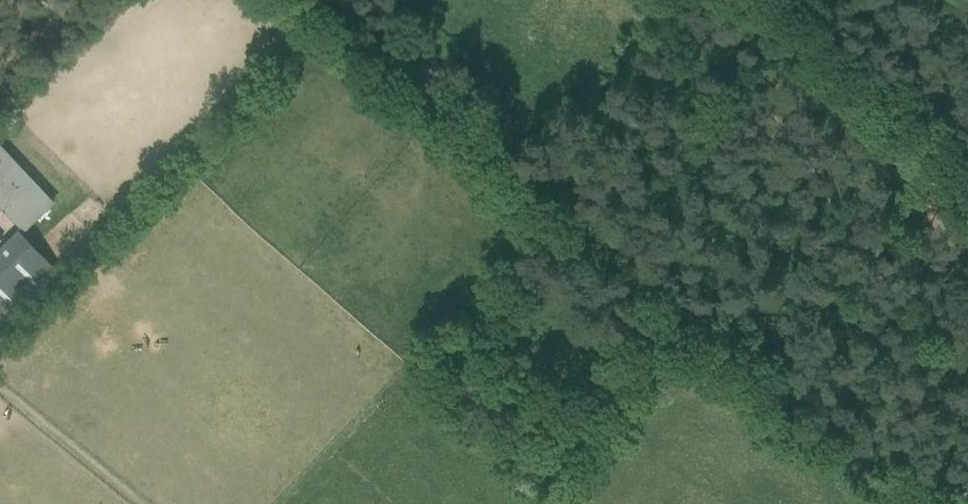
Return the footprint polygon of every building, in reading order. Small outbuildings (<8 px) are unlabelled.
[(0,146),(0,204),(23,229),(52,201),(0,146)] [(56,270),(17,228),(0,245),(0,323),(56,270)]
